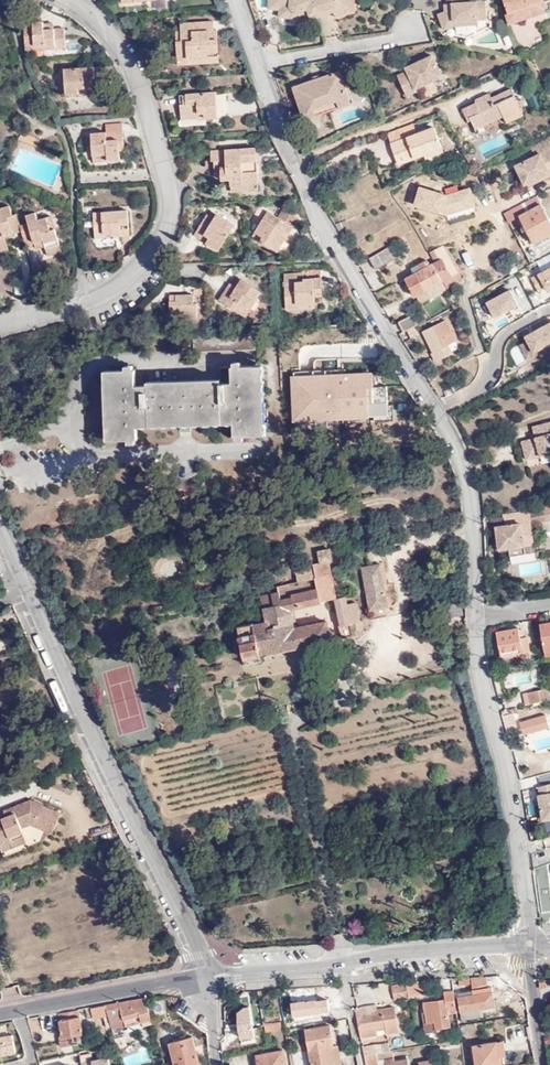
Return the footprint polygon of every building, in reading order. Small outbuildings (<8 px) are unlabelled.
[(271,10),(283,11),(283,7),(280,4),(280,0),(271,0),(271,10)] [(316,0),(280,0),(280,4),(283,7),(283,11),(282,14),(295,15),(307,10),(309,14),(309,17),(321,12),(316,0)] [(321,12),(322,17),(331,14),(329,10),(336,7),(337,11),(339,14),(348,10),(351,3),(356,1),(356,0),(316,0),(321,12)] [(358,0),(356,0),(356,1),(351,3),(348,10),(339,14),(340,17),(357,9),(358,0)] [(454,26),(478,25),(477,20),(487,19),(486,0),(447,0),(447,5),(449,5),(450,11),(445,13),(439,15),(443,28),(454,23),(454,26)] [(509,24),(544,11),(545,8),(546,5),(544,0),(504,0),(507,9),(504,10),(509,24)] [(297,19),(309,14),(307,10),(295,15),(282,14),(282,18),(297,19)] [(322,17),(321,12),(309,17),(311,21),(322,17)] [(42,46),(42,50),(64,48),(63,28),(53,29),(42,30),(42,25),(41,22),(22,24),(24,47),(42,46)] [(179,41),(175,42),(176,55),(185,55),(185,59),(205,59),(205,54),(217,54),(217,40),(209,41),(208,33),(212,32),(212,23),(178,25),(179,32),(179,41)] [(216,32),(212,32),(208,33),(209,41),(217,40),(216,32)] [(185,55),(176,55),(176,65),(218,63),(217,54),(205,54),(205,59),(185,59),(185,55)] [(435,55),(408,67),(410,71),(400,75),(409,95),(420,91),(419,88),(445,76),(435,55)] [(65,94),(77,93),(77,89),(100,88),(99,67),(63,69),(65,94)] [(296,87),(305,111),(350,95),(342,71),(324,77),(325,78),(323,79),(319,81),(315,80),(296,87)] [(513,101),(519,98),(514,88),(501,93),(502,96),(495,99),(493,93),(476,100),(477,102),(464,108),(469,120),(473,119),(476,127),(505,114),(506,117),(518,112),(513,101)] [(202,113),(202,119),(216,118),(215,93),(178,95),(178,114),(202,113)] [(350,95),(305,111),(307,118),(352,101),(350,95)] [(525,114),(519,98),(513,101),(518,112),(506,117),(508,122),(525,114)] [(104,126),(104,133),(121,131),(120,124),(104,126)] [(389,144),(416,135),(412,124),(385,134),(389,144)] [(433,128),(416,135),(389,144),(397,165),(423,155),(441,148),(433,128)] [(106,155),(107,162),(119,161),(118,151),(118,141),(121,141),(121,131),(104,133),(90,134),(91,156),(106,155)] [(37,140),(20,133),(17,141),(34,148),(37,140)] [(549,137),(531,146),(536,156),(516,166),(523,179),(548,167),(549,172),(549,140),(549,137)] [(443,154),(441,148),(423,155),(425,160),(443,154)] [(208,161),(211,161),(220,160),(220,168),(218,168),(218,169),(219,177),(229,177),(229,185),(246,184),(246,181),(256,180),(254,149),(208,151),(208,161)] [(220,160),(211,161),(211,170),(218,169),(218,168),(220,168),(220,160)] [(523,179),(525,185),(549,172),(548,167),(523,179)] [(256,191),(256,180),(246,181),(246,184),(229,185),(230,192),(256,191)] [(536,195),(503,213),(508,221),(519,215),(534,243),(549,234),(549,221),(536,195)] [(53,228),(48,229),(45,218),(37,220),(35,213),(25,215),(28,223),(19,226),(16,214),(11,215),(8,205),(0,208),(0,246),(5,244),(3,237),(20,232),(25,248),(34,246),(33,243),(42,240),(44,246),(47,256),(59,252),(53,228)] [(279,217),(269,211),(254,235),(279,250),(299,217),(284,208),(279,217)] [(217,250),(232,225),(207,209),(192,234),(199,239),(203,234),(208,237),(204,241),(217,250)] [(117,230),(118,236),(128,235),(125,210),(91,214),(94,235),(110,233),(110,230),(117,230)] [(503,213),(494,218),(499,226),(508,221),(503,213)] [(94,239),(118,236),(117,230),(110,230),(110,233),(94,235),(94,239)] [(35,249),(44,246),(42,240),(33,243),(34,246),(35,249)] [(444,244),(428,252),(434,262),(432,263),(441,281),(458,272),(444,244)] [(376,267),(395,256),(390,245),(370,255),(376,267)] [(410,268),(413,274),(429,265),(426,260),(410,268)] [(430,298),(446,289),(445,288),(441,281),(432,263),(429,265),(413,274),(405,278),(414,296),(426,289),(430,298)] [(528,275),(537,293),(549,287),(549,265),(528,275)] [(303,272),(285,273),(287,308),(297,308),(297,303),(316,302),(315,296),(315,286),(322,286),(321,277),(304,278),(303,272)] [(441,281),(445,288),(462,279),(458,272),(441,281)] [(235,288),(241,280),(237,278),(232,286),(235,288)] [(260,292),(241,280),(235,288),(232,286),(229,283),(217,300),(239,316),(250,299),(253,301),(260,292)] [(492,316),(518,304),(509,287),(484,300),(492,316)] [(192,303),(192,296),(168,296),(169,314),(179,315),(180,318),(195,317),(196,304),(192,303)] [(243,318),(253,301),(250,299),(239,316),(243,318)] [(418,333),(415,327),(412,322),(417,320),(413,312),(398,320),(404,329),(405,328),(406,329),(409,338),(418,333)] [(532,352),(549,342),(549,318),(522,334),(532,352)] [(435,351),(456,340),(445,319),(424,329),(435,351)] [(263,435),(260,367),(220,368),(221,385),(137,388),(137,372),(101,373),(104,443),(141,441),(140,424),(236,420),(237,437),(263,435)] [(293,423),(390,418),(389,386),(373,387),(372,373),(290,377),(293,423)] [(540,456),(549,453),(549,422),(531,427),(535,438),(535,441),(530,442),(530,439),(521,442),(524,454),(538,450),(540,456)] [(526,460),(540,456),(538,450),(524,454),(526,460)] [(500,484),(510,481),(508,474),(498,477),(500,484)] [(531,523),(545,520),(542,506),(532,510),(532,514),(530,514),(531,523)] [(533,534),(531,523),(530,514),(529,511),(507,514),(496,516),(497,518),(490,519),(491,529),(496,528),(499,550),(510,548),(511,555),(525,554),(524,546),(523,535),(533,534)] [(534,545),(533,534),(523,535),(524,546),(534,545)] [(329,561),(357,555),(354,543),(327,548),(329,561)] [(290,608),(335,599),(343,639),(355,636),(354,634),(365,631),(363,620),(361,621),(357,602),(348,604),(346,596),(336,598),(335,590),(332,579),(331,571),(363,564),(361,554),(357,555),(329,561),(313,564),(314,567),(316,578),(298,582),(277,586),(278,592),(261,596),(266,621),(255,624),(254,623),(237,627),(244,660),(261,656),(332,641),(328,620),(294,628),(290,608)] [(369,593),(386,590),(380,562),(364,566),(368,586),(369,593)] [(298,582),(316,578),(314,567),(295,571),(298,582)] [(335,590),(347,587),(344,576),(332,579),(335,590)] [(543,638),(547,656),(547,657),(549,657),(549,622),(541,624),(543,638)] [(518,629),(496,632),(501,657),(519,654),(520,658),(530,656),(527,639),(520,639),(518,629)] [(246,665),(262,662),(261,656),(244,660),(246,665)] [(549,687),(527,693),(530,705),(549,699),(549,694),(549,687)] [(549,732),(549,716),(549,714),(520,723),(525,739),(549,732)] [(549,817),(549,783),(535,785),(540,819),(549,817)] [(12,808),(14,814),(5,817),(0,819),(0,848),(1,851),(13,847),(11,841),(24,836),(20,828),(19,824),(30,820),(53,830),(60,813),(31,801),(12,808)] [(14,814),(12,808),(3,811),(5,817),(14,814)] [(51,834),(53,830),(30,820),(19,824),(20,828),(30,824),(51,834)] [(11,841),(13,847),(26,842),(24,836),(11,841)] [(548,864),(536,869),(543,912),(549,911),(549,874),(548,864)] [(174,970),(175,976),(189,974),(188,967),(174,970)] [(471,985),(472,989),(487,986),(486,977),(470,978),(471,985)] [(471,985),(470,978),(458,978),(458,986),(471,985)] [(549,985),(549,978),(539,981),(541,987),(549,985)] [(421,979),(406,980),(406,983),(409,994),(423,992),(421,979)] [(409,994),(406,983),(392,986),(394,1000),(409,997),(409,994)] [(521,994),(507,983),(502,984),(503,990),(515,1001),(521,994)] [(487,986),(472,989),(472,991),(473,995),(459,997),(457,997),(460,1012),(495,1007),(492,986),(488,987),(487,986)] [(453,992),(453,990),(445,991),(446,995),(433,996),(433,1000),(425,1001),(426,1011),(427,1020),(424,1020),(425,1032),(438,1030),(437,1027),(450,1025),(448,1009),(456,1007),(453,992)] [(127,1027),(142,1023),(144,1027),(152,1025),(151,1019),(145,998),(105,1005),(107,1014),(110,1021),(111,1027),(112,1030),(126,1026),(127,1027)] [(105,1004),(91,1006),(93,1016),(104,1014),(107,1014),(105,1005),(105,1004)] [(362,1006),(356,1008),(355,1009),(361,1036),(377,1033),(376,1029),(375,1025),(385,1024),(385,1028),(386,1033),(397,1031),(393,1007),(375,1009),(374,1004),(362,1006)] [(495,1011),(495,1007),(460,1012),(461,1020),(483,1017),(482,1012),(495,1011)] [(79,1008),(57,1012),(62,1037),(61,1038),(62,1047),(74,1044),(72,1035),(84,1033),(79,1008)] [(311,1015),(284,1020),(285,1030),(291,1029),(291,1026),(312,1022),(311,1015)] [(12,1030),(9,1021),(0,1023),(0,1033),(12,1030)] [(281,1031),(280,1023),(265,1025),(266,1032),(273,1032),(281,1031)] [(329,1025),(306,1029),(312,1064),(330,1064),(341,1063),(336,1031),(330,1032),(329,1025)] [(72,1035),(74,1044),(85,1042),(84,1033),(72,1035)] [(116,1039),(118,1049),(128,1046),(125,1036),(116,1039)] [(192,1036),(168,1042),(175,1064),(200,1064),(192,1036)] [(504,1042),(497,1043),(499,1058),(506,1057),(504,1042)] [(497,1043),(473,1046),(476,1064),(500,1064),(499,1058),(497,1043)] [(378,1044),(363,1046),(364,1054),(375,1052),(379,1052),(378,1044)] [(37,1050),(21,1054),(23,1064),(41,1064),(37,1050)] [(284,1050),(257,1054),(259,1064),(286,1064),(284,1050)] [(367,1064),(378,1064),(375,1052),(364,1054),(367,1064)] [(81,1064),(109,1064),(107,1056),(81,1060),(81,1064)]
